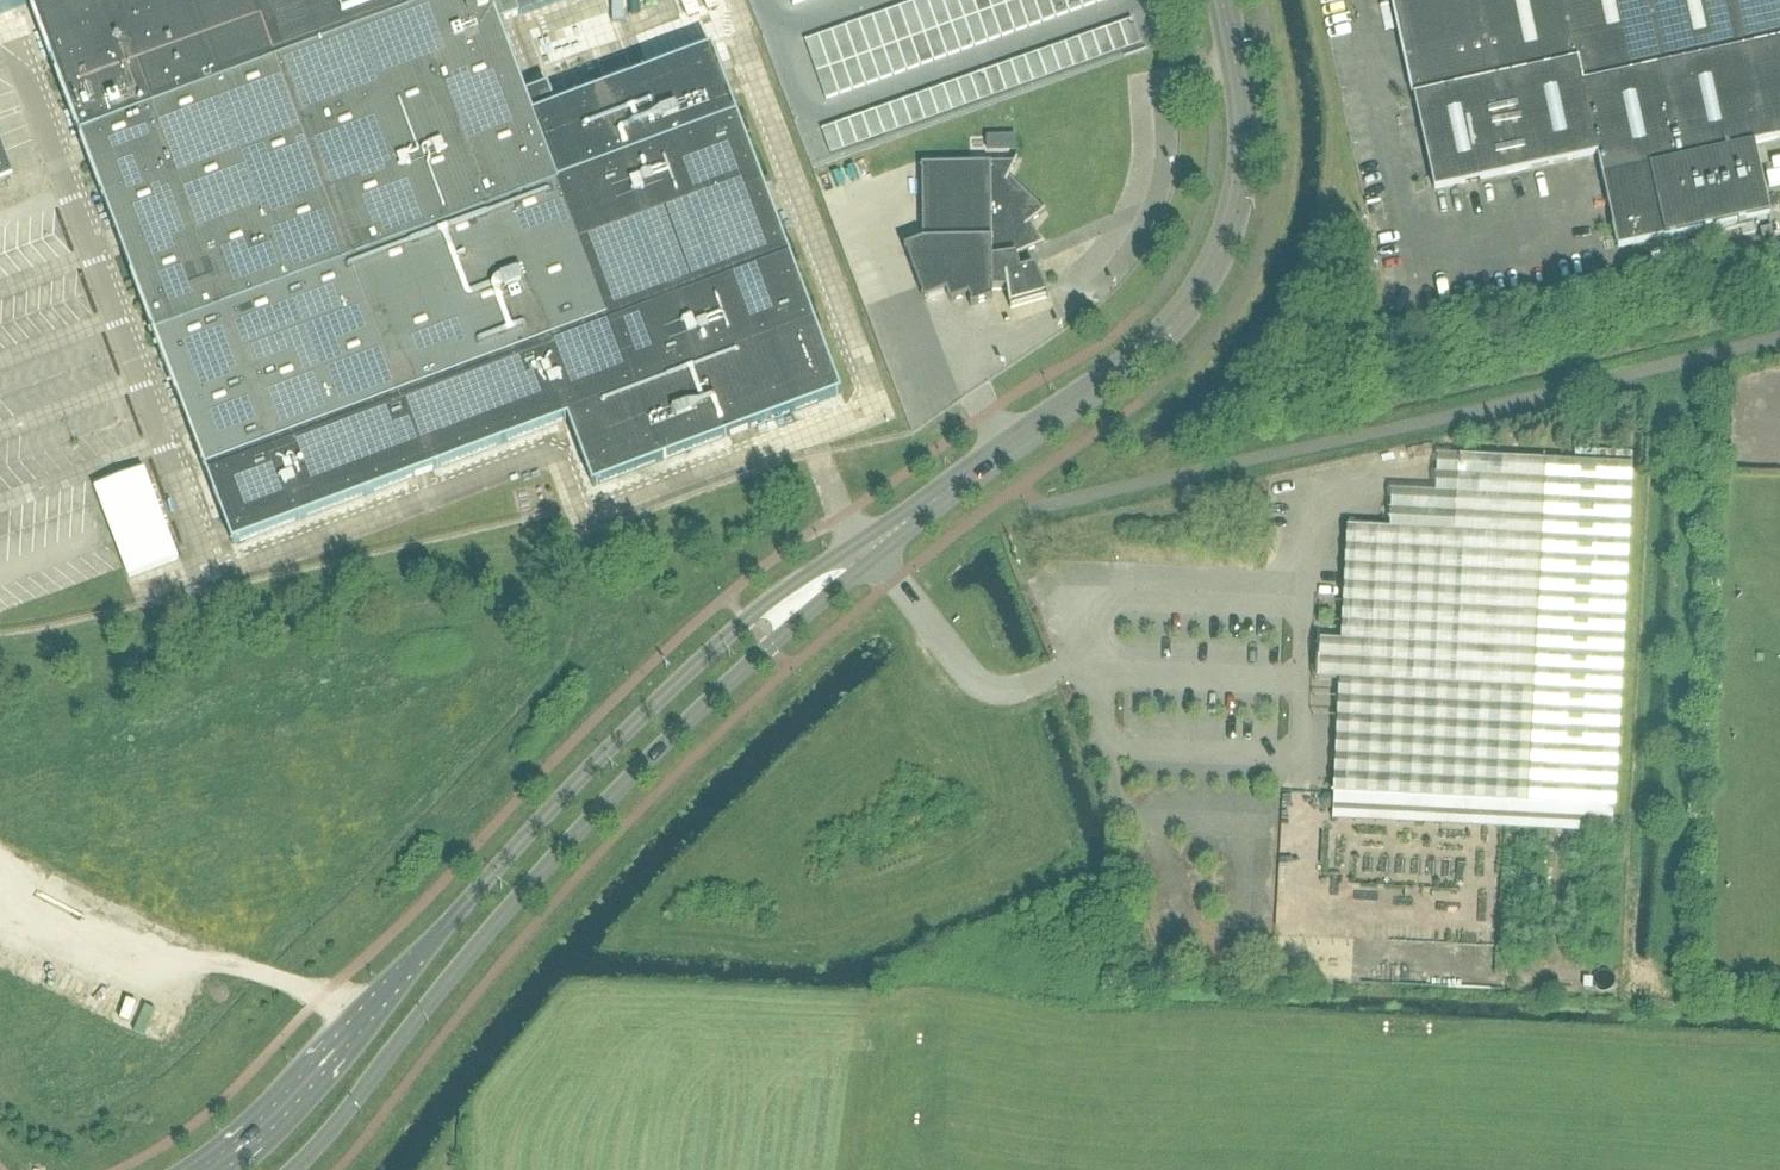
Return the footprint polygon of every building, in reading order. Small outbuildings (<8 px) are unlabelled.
[(515,0),(0,0),(0,17),(30,6),(52,65),(205,471),(233,547),(568,422),(593,489),(841,396),(816,328),(738,119),(559,186),(501,25),(522,17),(515,0)] [(913,4),(924,36),(938,31),(927,0),(925,0),(913,4)] [(938,31),(951,26),(942,0),(927,0),(938,31)] [(951,26),(965,21),(957,0),(942,0),(951,26)] [(965,21),(978,17),(973,0),(957,0),(965,21)] [(978,17),(992,12),(988,0),(973,0),(978,17)] [(992,12),(1006,7),(1003,0),(988,0),(992,12)] [(1019,2),(1029,29),(1042,24),(1034,0),(1025,0),(1019,2)] [(1042,24),(1056,19),(1049,0),(1034,0),(1042,24)] [(1056,19),(1069,15),(1064,0),(1049,0),(1056,19)] [(1069,15),(1083,10),(1079,0),(1064,0),(1069,15)] [(1083,10),(1096,5),(1094,0),(1079,0),(1083,10)] [(1603,179),(1618,249),(1770,216),(1755,146),(1779,140),(1779,0),(1392,0),(1435,192),(1598,156),(1603,179)] [(1019,2),(1006,7),(1015,34),(1029,29),(1019,2)] [(913,4),(900,9),(911,41),(924,36),(913,4)] [(1006,7),(992,12),(1002,39),(1015,34),(1006,7)] [(900,9),(886,14),(897,45),(911,41),(900,9)] [(992,12),(978,17),(988,43),(1002,39),(992,12)] [(886,14),(873,19),(884,50),(897,45),(886,14)] [(978,17),(965,21),(975,48),(988,43),(978,17)] [(873,19),(859,24),(870,55),(884,50),(873,19)] [(965,21),(951,26),(961,53),(975,48),(965,21)] [(734,22),(556,80),(562,99),(740,41),(734,22)] [(1133,22),(1119,27),(1128,52),(1142,47),(1133,22)] [(859,24),(846,28),(857,60),(870,55),(859,24)] [(951,26),(938,31),(948,58),(961,53),(951,26)] [(1119,27),(1106,32),(1115,57),(1128,52),(1119,27)] [(846,28),(832,33),(843,65),(857,60),(846,28)] [(938,31),(924,36),(934,63),(948,58),(938,31)] [(1106,32),(1092,37),(1101,61),(1115,57),(1106,32)] [(832,33),(819,38),(830,69),(843,65),(832,33)] [(924,36),(911,41),(920,67),(934,63),(924,36)] [(1092,37),(1079,42),(1088,66),(1101,61),(1092,37)] [(819,38),(805,43),(816,74),(830,69),(819,38)] [(911,41),(897,45),(907,72),(920,67),(911,41)] [(1079,42),(1065,46),(1074,71),(1088,66),(1079,42)] [(897,45),(884,50),(893,77),(907,72),(897,45)] [(1065,46),(1052,51),(1061,76),(1074,71),(1065,46)] [(884,50),(870,55),(880,82),(893,77),(884,50)] [(1052,51),(1038,56),(1047,81),(1061,76),(1052,51)] [(870,55),(857,60),(866,87),(880,82),(870,55)] [(1038,56),(1025,61),(1033,85),(1047,81),(1038,56)] [(857,60),(843,65),(853,92),(866,87),(857,60)] [(1025,61),(1011,66),(1020,90),(1033,85),(1025,61)] [(843,65),(830,69),(839,96),(853,92),(843,65)] [(1011,66),(998,70),(1006,95),(1020,90),(1011,66)] [(830,69),(816,74),(826,101),(839,96),(830,69)] [(998,70),(984,75),(993,100),(1006,95),(998,70)] [(984,75),(971,80),(979,105),(993,100),(984,75)] [(971,80),(957,85),(966,110),(979,105),(971,80)] [(957,85),(944,90),(952,114),(966,110),(957,85)] [(944,90),(930,94),(939,119),(952,114),(944,90)] [(930,94),(917,99),(925,124),(939,119),(930,94)] [(917,99),(903,104),(912,129),(925,124),(917,99)] [(903,104),(890,109),(898,134),(912,129),(903,104)] [(890,109),(876,114),(885,138),(898,134),(890,109)] [(876,114),(863,119),(871,143),(885,138),(876,114)] [(863,119),(849,123),(858,148),(871,143),(863,119)] [(849,123),(835,128),(844,153),(858,148),(849,123)] [(835,128),(822,133),(831,158),(844,153),(835,128)] [(14,180),(0,142),(0,185),(14,180)] [(1015,164),(922,166),(924,243),(905,250),(925,302),(947,294),(951,304),(970,297),(973,307),(971,307),(972,309),(994,300),(993,291),(1008,291),(1011,310),(1012,309),(1047,299),(1049,299),(1036,268),(1021,272),(1017,258),(1045,246),(1044,245),(1039,247),(1028,228),(1046,213),(1046,212),(1042,215),(1008,182),(1019,161),(1017,160),(1015,164)] [(1319,681),(1340,682),(1334,796),(1616,811),(1633,466),(1459,457),(1455,534),(1348,528),(1346,569),(1342,642),(1321,641),(1319,681)] [(145,471),(95,490),(125,568),(129,580),(179,561),(145,471)]
